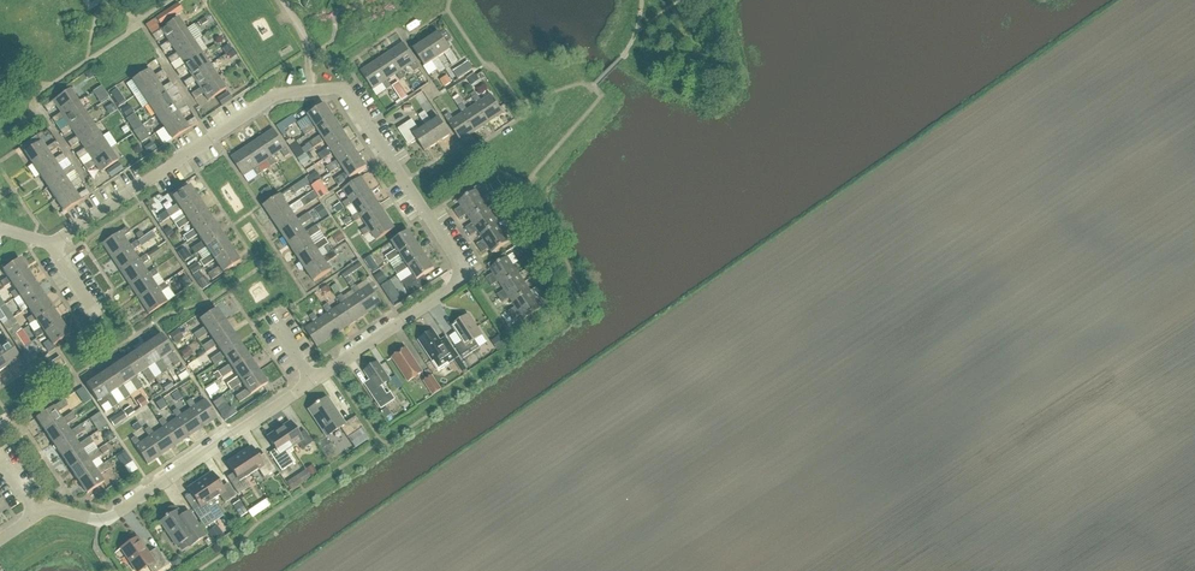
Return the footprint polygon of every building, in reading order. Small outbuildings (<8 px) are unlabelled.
[(156,19),(160,26),(173,18),(168,11),(156,19)] [(169,42),(186,31),(178,18),(152,36),(155,41),(164,35),(169,42)] [(177,54),(194,42),(186,31),(169,42),(160,48),(163,53),(172,47),(176,54),(177,54)] [(437,59),(444,54),(451,65),(458,61),(439,33),(426,42),(437,59)] [(184,66),(202,54),(194,42),(177,54),(176,54),(168,59),(171,65),(180,59),(184,65),(184,66)] [(445,70),(437,59),(426,42),(413,50),(425,67),(431,63),(439,74),(445,70)] [(401,72),(410,66),(414,72),(419,69),(415,63),(415,62),(403,44),(389,53),(401,72)] [(229,45),(222,50),(226,55),(227,54),(232,51),(229,45)] [(232,51),(227,54),(230,60),(237,56),(233,50),(232,51)] [(406,78),(401,72),(389,53),(375,63),(387,81),(396,75),(401,81),(406,78)] [(192,77),(209,66),(202,54),(184,66),(184,65),(175,71),(179,76),(188,70),(192,77)] [(468,62),(462,66),(467,75),(474,70),(468,62)] [(392,87),(387,81),(375,63),(360,72),(373,90),(382,84),(387,91),(392,87)] [(200,89),(217,78),(209,66),(192,77),(183,83),(187,88),(196,82),(200,89)] [(157,81),(158,82),(166,76),(163,71),(154,77),(149,69),(132,81),(140,93),(157,81)] [(91,71),(85,75),(88,80),(94,76),(91,71)] [(475,73),(466,79),(471,87),(480,81),(475,73)] [(447,76),(440,81),(445,88),(452,83),(447,76)] [(200,89),(191,95),(195,100),(203,94),(208,101),(225,90),(217,78),(200,89)] [(162,88),(158,82),(157,81),(140,93),(148,105),(165,93),(165,94),(174,88),(171,83),(162,88)] [(102,88),(94,93),(100,103),(108,98),(102,88)] [(61,114),(78,102),(70,90),(44,108),(47,113),(56,107),(61,113),(61,114)] [(403,90),(397,94),(401,100),(407,96),(403,90)] [(170,100),(165,94),(165,93),(148,105),(156,116),(173,105),(182,100),(179,94),(170,100)] [(222,107),(232,100),(228,94),(218,101),(222,107)] [(477,105),(489,123),(503,114),(491,95),(482,102),(477,95),(472,98),(476,105),(477,105)] [(125,102),(121,96),(114,101),(118,107),(125,102)] [(69,126),(86,114),(78,102),(61,114),(61,113),(52,119),(55,124),(64,119),(68,125),(69,126)] [(113,104),(105,109),(109,115),(117,110),(113,104)] [(463,114),(475,132),(489,123),(477,105),(476,105),(467,111),(463,104),(458,108),(462,114),(463,114)] [(178,112),(173,105),(156,116),(164,128),(181,117),(190,111),(187,106),(178,112)] [(316,129),(333,117),(325,105),(308,116),(312,123),(301,131),(305,137),(316,129)] [(122,111),(126,118),(135,113),(130,106),(122,111)] [(426,127),(438,144),(450,136),(439,119),(432,123),(425,112),(419,116),(426,127)] [(444,117),(461,142),(475,132),(463,114),(462,114),(454,120),(449,113),(444,117)] [(77,137),(94,126),(86,114),(69,126),(68,125),(60,131),(63,136),(72,130),(76,137),(77,137)] [(134,115),(126,120),(130,126),(138,120),(134,115)] [(186,124),(181,117),(164,128),(172,140),(198,123),(194,118),(186,124)] [(324,141),(341,130),(333,117),(316,129),(321,136),(310,143),(314,149),(325,142),(324,141)] [(285,132),(294,126),(290,120),(277,128),(285,139),(288,136),(285,132)] [(426,127),(419,132),(412,121),(406,124),(408,126),(400,132),(408,145),(416,139),(425,152),(438,144),(426,127)] [(84,149),(102,138),(94,126),(77,137),(76,137),(68,143),(71,148),(80,142),(84,149)] [(126,127),(121,130),(124,135),(129,132),(126,127)] [(134,134),(140,142),(148,137),(143,128),(134,134)] [(271,158),(280,152),(285,158),(290,155),(273,130),(259,140),(271,158)] [(333,154),(350,143),(341,130),(324,141),(325,142),(329,148),(318,156),(322,162),(333,154)] [(92,161),(110,150),(102,138),(84,149),(75,155),(79,160),(88,154),(92,161)] [(271,158),(259,140),(245,149),(257,167),(258,167),(267,161),(271,168),(276,164),(271,158)] [(49,153),(50,154),(58,148),(55,142),(46,148),(41,141),(24,153),(32,165),(49,153)] [(144,149),(148,155),(156,149),(152,143),(144,149)] [(310,143),(306,146),(310,152),(314,149),(310,143)] [(341,166),(358,155),(350,143),(333,154),(337,161),(326,168),(330,174),(341,167),(341,166)] [(262,173),(258,167),(257,167),(245,149),(231,158),(243,177),(252,170),(257,177),(262,173)] [(92,161),(83,167),(87,172),(96,166),(100,173),(118,162),(110,150),(92,161)] [(54,160),(50,154),(49,153),(32,165),(40,176),(57,165),(58,165),(66,159),(63,154),(54,160)] [(304,155),(298,159),(302,166),(308,162),(304,155)] [(341,166),(341,167),(346,173),(334,181),(338,187),(367,168),(358,155),(341,166)] [(111,178),(123,170),(119,164),(107,172),(111,178)] [(62,172),(58,165),(57,165),(40,176),(48,188),(65,177),(74,171),(71,166),(62,172)] [(315,174),(308,179),(313,185),(319,181),(315,174)] [(70,184),(65,177),(48,188),(56,200),(73,189),(82,183),(79,178),(70,184)] [(372,195),(361,178),(343,190),(349,199),(342,204),(346,209),(352,204),(354,207),(372,195)] [(330,193),(322,180),(312,186),(321,199),(330,193)] [(497,181),(490,186),(494,192),(501,187),(497,181)] [(180,211),(197,199),(189,186),(172,198),(176,205),(166,212),(170,218),(180,211)] [(289,209),(284,202),(296,195),(292,188),(263,207),(272,220),(289,209)] [(78,196),(73,189),(56,200),(64,212),(90,195),(86,190),(78,196)] [(271,190),(263,195),(267,200),(275,195),(271,190)] [(314,191),(307,196),(311,203),(318,198),(314,191)] [(476,191),(458,202),(462,207),(464,211),(482,200),(476,191)] [(365,224),(383,212),(372,195),(354,207),(358,213),(352,218),(355,223),(362,218),(365,224)] [(189,223),(206,212),(197,199),(180,211),(185,217),(174,224),(178,230),(189,223)] [(482,200),(464,211),(467,215),(470,220),(487,208),(482,200)] [(297,221),(293,215),(304,207),(300,201),(289,209),(272,220),(280,233),(297,221)] [(341,204),(334,208),(338,214),(344,210),(341,204)] [(322,206),(317,209),(323,218),(328,214),(322,206)] [(487,208),(470,220),(473,224),(475,228),(493,216),(487,208)] [(166,212),(158,217),(162,223),(170,218),(166,212)] [(197,235),(214,224),(206,212),(189,223),(193,230),(182,237),(186,243),(197,236),(197,235)] [(383,212),(365,224),(368,227),(361,232),(364,237),(371,232),(377,241),(395,229),(383,212)] [(306,234),(305,234),(301,227),(313,220),(308,213),(297,221),(280,233),(289,245),(306,234)] [(493,216),(475,228),(478,232),(481,236),(498,225),(493,216)] [(205,248),(222,237),(214,224),(197,235),(197,236),(202,242),(191,249),(195,256),(206,248),(205,248)] [(498,225),(481,236),(484,241),(487,245),(504,233),(498,225)] [(314,246),(309,240),(321,232),(317,226),(305,234),(306,234),(289,245),(297,258),(314,246)] [(129,246),(123,237),(130,233),(126,228),(102,244),(111,259),(129,246)] [(167,229),(163,232),(167,238),(171,235),(167,229)] [(339,231),(332,236),(338,245),(345,240),(339,231)] [(400,255),(417,244),(409,231),(392,243),(397,250),(385,257),(389,263),(400,256),(400,255)] [(143,236),(147,242),(154,238),(150,232),(143,236)] [(504,233),(487,245),(489,249),(492,253),(510,242),(504,233)] [(214,261),(231,249),(222,237),(205,248),(206,248),(210,255),(199,262),(203,268),(214,261)] [(329,244),(325,238),(314,246),(297,258),(305,270),(322,259),(318,252),(329,244)] [(139,260),(138,260),(132,251),(139,247),(136,242),(129,246),(111,259),(120,272),(139,260)] [(409,268),(426,257),(417,244),(400,255),(400,256),(405,262),(394,270),(398,276),(409,268)] [(147,255),(150,260),(161,254),(158,249),(147,255)] [(214,261),(218,267),(207,275),(211,281),(239,262),(231,249),(214,261)] [(189,258),(184,250),(178,254),(183,262),(189,258)] [(322,259),(305,270),(314,283),(331,271),(326,265),(338,257),(333,251),(322,259)] [(148,274),(142,265),(148,261),(145,256),(138,260),(139,260),(120,272),(130,286),(148,274)] [(409,268),(413,275),(402,282),(411,296),(429,284),(424,276),(434,269),(426,257),(409,268)] [(508,258),(490,269),(493,274),(496,278),(513,266),(508,258)] [(11,283),(11,284),(28,273),(20,260),(3,271),(8,278),(1,283),(4,288),(11,283)] [(375,263),(368,267),(373,273),(379,269),(375,263)] [(197,264),(189,269),(192,274),(200,269),(197,264)] [(513,266),(496,278),(499,282),(502,286),(519,275),(513,266)] [(157,288),(151,279),(157,275),(154,270),(148,274),(130,286),(139,300),(157,288)] [(15,300),(20,296),(36,285),(28,273),(11,284),(16,291),(11,294),(15,300)] [(380,274),(375,277),(380,284),(385,281),(380,274)] [(519,275),(502,286),(504,291),(507,295),(525,283),(519,275)] [(186,277),(181,280),(186,289),(192,286),(186,277)] [(203,279),(197,283),(201,289),(208,285),(203,279)] [(157,288),(139,300),(149,315),(167,302),(160,293),(167,289),(163,283),(157,288)] [(525,283),(507,295),(510,299),(513,303),(530,292),(525,283)] [(28,309),(45,298),(36,285),(20,296),(24,303),(18,307),(22,313),(28,309)] [(337,285),(332,288),(336,294),(341,291),(337,285)] [(354,297),(366,315),(382,304),(370,286),(361,292),(356,285),(351,289),(355,296),(354,297)] [(530,292),(513,303),(516,308),(518,312),(536,300),(530,292)] [(389,298),(393,304),(400,299),(396,293),(389,298)] [(366,315),(354,297),(347,301),(342,295),(337,298),(342,305),(337,307),(350,326),(366,315)] [(36,321),(53,310),(45,298),(28,309),(33,316),(26,320),(30,325),(36,321)] [(536,300),(518,312),(521,316),(527,325),(535,320),(532,315),(541,309),(536,300)] [(350,326),(337,307),(333,311),(328,304),(323,308),(328,314),(321,318),(334,337),(350,326)] [(208,333),(225,322),(216,309),(199,320),(204,328),(193,335),(197,341),(208,333)] [(45,334),(61,323),(53,310),(36,321),(41,329),(33,334),(36,339),(44,333),(45,334)] [(334,337),(321,318),(319,320),(314,314),(309,317),(314,324),(305,329),(317,348),(334,337)] [(482,336),(469,316),(467,317),(465,316),(463,316),(461,317),(461,319),(461,321),(453,327),(463,342),(455,347),(464,359),(480,348),(475,341),(482,336)] [(8,334),(13,331),(7,322),(2,325),(8,334)] [(216,346),(233,334),(225,322),(208,333),(213,340),(202,347),(205,353),(217,346),(216,346)] [(53,347),(70,335),(61,323),(45,334),(53,347)] [(175,331),(170,335),(175,343),(181,339),(175,331)] [(458,357),(450,345),(446,339),(440,342),(433,331),(419,341),(433,362),(432,363),(439,372),(449,365),(448,364),(458,357)] [(225,358),(242,347),(233,334),(216,346),(217,346),(221,352),(210,360),(214,366),(225,358)] [(21,343),(16,335),(11,338),(17,347),(21,343)] [(160,361),(160,360),(167,356),(174,367),(180,363),(161,335),(149,344),(160,361)] [(500,336),(491,342),(498,351),(507,346),(500,336)] [(6,368),(19,359),(8,342),(2,346),(0,344),(0,358),(6,368)] [(168,371),(160,360),(160,361),(149,344),(136,352),(147,369),(148,369),(154,364),(162,375),(168,371)] [(30,356),(24,347),(19,351),(25,359),(30,356)] [(233,371),(250,359),(242,347),(225,358),(229,365),(218,372),(222,378),(233,371)] [(408,382),(422,373),(406,349),(392,358),(408,382)] [(186,350),(181,354),(185,359),(190,356),(186,350)] [(155,380),(148,369),(147,369),(136,352),(124,360),(135,377),(142,373),(149,384),(155,380)] [(53,373),(65,365),(60,357),(48,365),(53,373)] [(241,383),(258,372),(250,359),(233,371),(238,377),(227,385),(231,391),(242,383),(241,383)] [(143,388),(135,377),(124,360),(111,369),(123,386),(129,381),(137,392),(143,388)] [(462,373),(467,370),(461,362),(457,365),(462,373)] [(374,386),(369,390),(381,409),(394,400),(390,394),(387,396),(381,387),(390,382),(378,363),(365,372),(374,386)] [(130,397),(123,386),(111,369),(99,377),(110,394),(117,390),(124,401),(130,397)] [(186,372),(177,377),(181,382),(189,377),(186,372)] [(241,383),(242,383),(246,390),(235,397),(239,403),(267,384),(258,372),(241,383)] [(433,396),(441,390),(432,376),(424,382),(433,396)] [(118,405),(110,394),(99,377),(86,386),(97,403),(104,398),(112,409),(118,405)] [(170,382),(161,387),(165,393),(173,387),(170,382)] [(214,383),(204,389),(208,396),(218,390),(214,383)] [(178,392),(172,396),(175,402),(181,398),(178,392)] [(143,397),(137,402),(141,408),(148,404),(143,397)] [(345,424),(327,398),(309,410),(327,437),(340,428),(348,438),(362,428),(355,417),(345,424)] [(162,399),(155,404),(160,412),(167,407),(162,399)] [(220,399),(213,404),(221,415),(228,410),(220,399)] [(61,421),(61,420),(57,414),(68,406),(64,400),(36,419),(45,432),(61,421)] [(191,400),(186,403),(188,406),(190,410),(190,409),(203,428),(217,418),(205,400),(195,406),(191,400)] [(131,408),(124,412),(127,417),(134,412),(131,408)] [(388,408),(382,412),(386,418),(392,414),(388,408)] [(190,409),(190,410),(181,416),(177,409),(172,412),(176,419),(177,419),(189,437),(203,428),(190,409)] [(114,426),(127,417),(123,411),(110,420),(114,426)] [(163,418),(158,422),(163,428),(175,446),(189,437),(177,419),(176,419),(172,412),(163,418)] [(70,433),(65,426),(76,419),(72,413),(61,420),(61,421),(45,432),(53,444),(70,433)] [(99,413),(89,420),(97,432),(108,425),(99,413)] [(278,430),(290,448),(297,443),(302,450),(312,443),(304,431),(298,435),(290,422),(278,430)] [(78,445),(74,439),(85,431),(81,425),(70,433),(53,444),(61,457),(78,445)] [(149,428),(144,431),(149,438),(149,437),(161,456),(175,446),(163,428),(154,434),(149,428)] [(287,450),(290,448),(278,430),(267,437),(276,450),(269,455),(281,471),(295,462),(287,450)] [(108,432),(104,435),(105,439),(109,441),(113,438),(112,434),(108,432)] [(149,437),(149,438),(140,444),(135,437),(130,440),(135,447),(147,465),(161,456),(149,437)] [(87,458),(86,458),(82,451),(93,444),(89,438),(78,445),(61,457),(70,469),(87,458)] [(239,455),(251,475),(258,470),(264,478),(275,471),(267,459),(261,463),(251,447),(239,455)] [(95,470),(90,464),(101,456),(97,450),(86,458),(87,458),(70,469),(78,482),(95,470)] [(124,452),(117,457),(124,467),(131,463),(124,452)] [(244,479),(251,475),(239,455),(226,463),(236,478),(230,483),(238,495),(249,487),(244,479)] [(95,470),(78,482),(87,495),(103,483),(99,476),(110,469),(106,463),(95,470)] [(312,467),(306,471),(311,477),(316,473),(312,467)] [(296,484),(298,487),(301,485),(310,478),(305,471),(292,479),(286,484),(289,489),(296,484)] [(199,481),(212,501),(220,496),(225,504),(236,496),(228,484),(222,488),(211,473),(199,481)] [(205,505),(212,501),(199,481),(187,489),(198,504),(191,509),(200,521),(211,513),(205,505)] [(266,499),(258,504),(263,511),(270,505),(266,499)] [(239,502),(232,506),(236,512),(243,507),(239,502)] [(205,537),(195,522),(188,512),(181,516),(178,512),(179,511),(178,509),(176,508),(173,507),(171,507),(169,508),(167,510),(166,512),(166,514),(166,517),(164,518),(165,519),(161,522),(177,546),(185,541),(189,547),(197,542),(205,537)] [(207,533),(214,543),(224,536),(217,526),(207,533)] [(168,565),(160,553),(152,559),(138,538),(121,549),(136,570),(140,570),(148,565),(151,570),(160,570),(168,565)]
